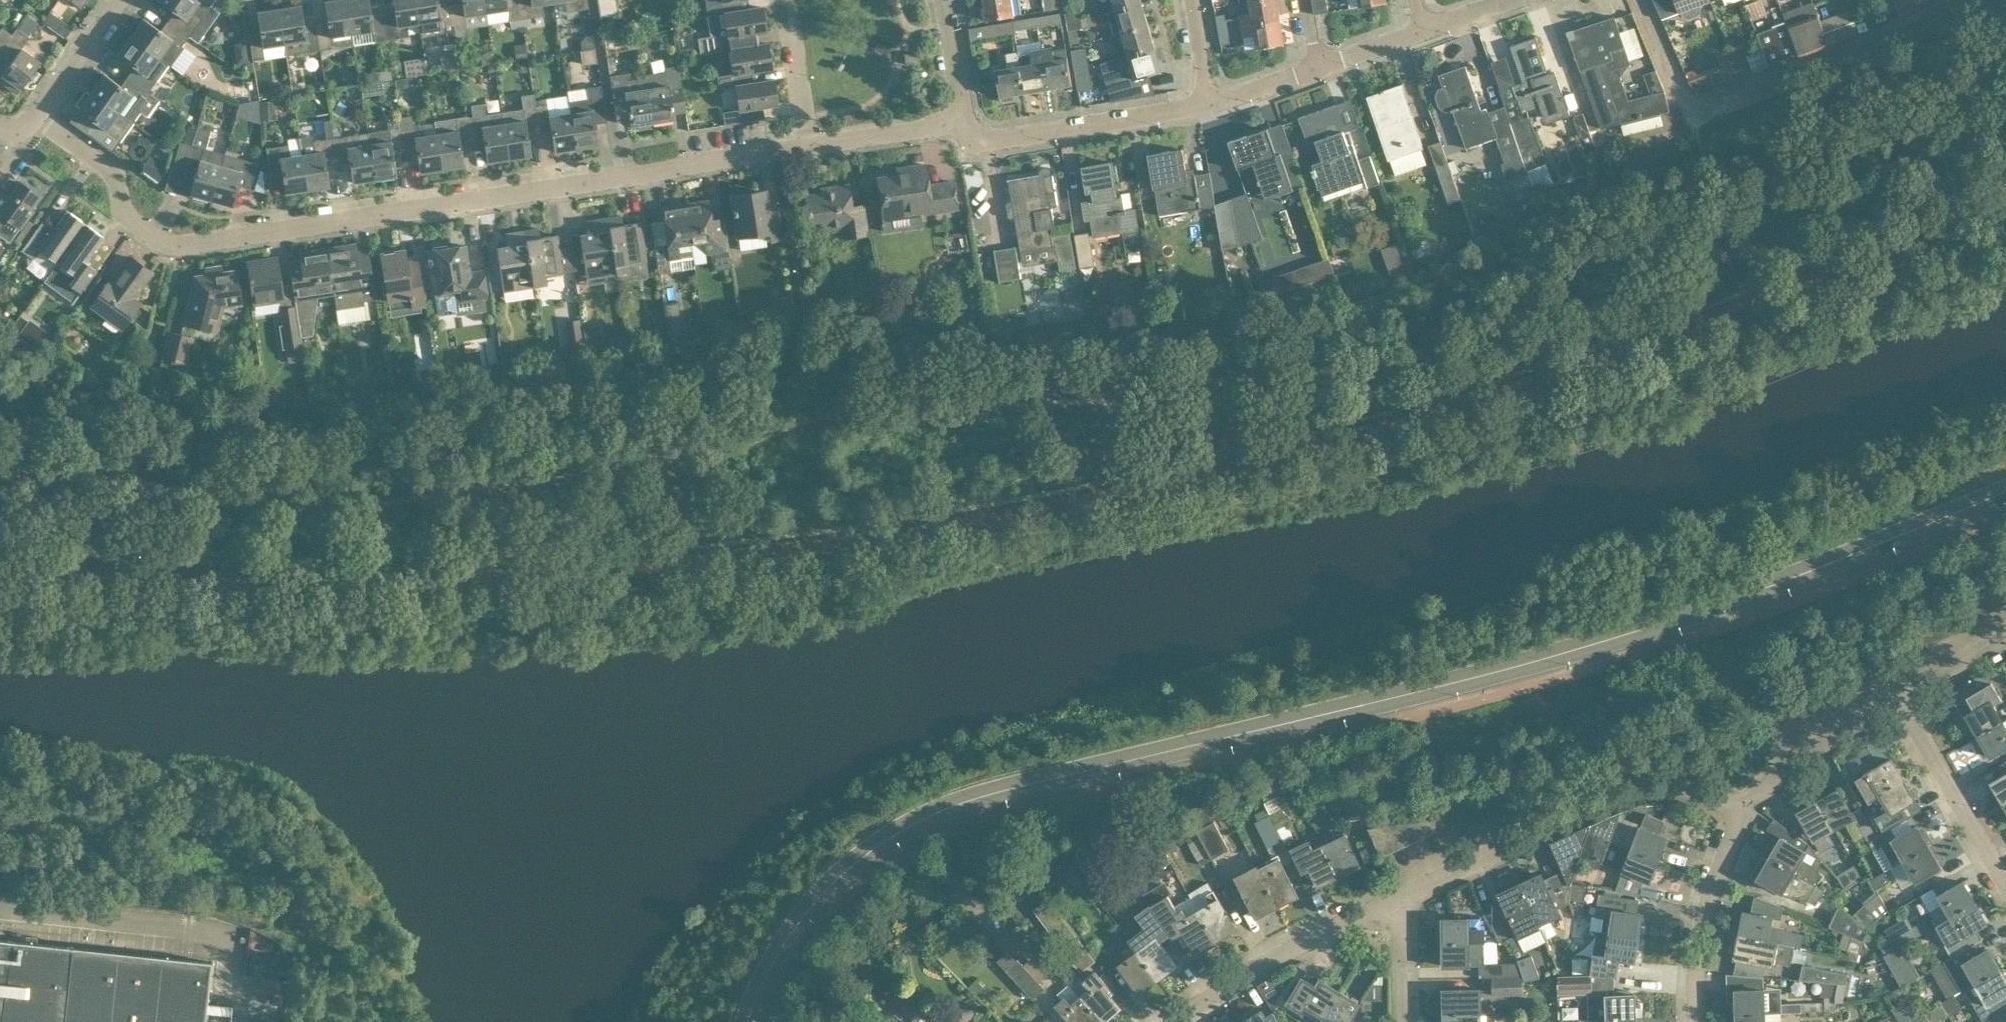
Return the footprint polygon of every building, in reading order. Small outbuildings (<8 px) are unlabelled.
[(175,11),(168,21),(189,36),(198,43),(206,32),(203,30),(216,12),(209,8),(215,0),(159,0),(175,11)] [(347,0),(334,0),(325,1),(328,22),(316,24),(321,50),(332,48),(332,45),(353,42),(354,45),(354,44),(353,33),(352,33),(347,0)] [(384,13),(372,15),(370,0),(347,0),(352,33),(353,33),(374,29),(376,41),(388,39),(384,13)] [(407,24),(419,22),(416,0),(393,0),(395,12),(384,13),(388,39),(400,37),(408,35),(407,24)] [(419,22),(420,22),(422,35),(437,33),(440,44),(457,41),(456,39),(455,29),(451,3),(446,4),(445,0),(416,0),(419,22)] [(485,0),(455,0),(456,2),(451,3),(455,29),(456,39),(468,37),(465,15),(487,12),(485,0)] [(519,0),(485,0),(487,12),(508,9),(510,20),(522,19),(519,0)] [(553,0),(519,0),(522,19),(544,15),(542,3),(554,2),(553,0)] [(567,12),(589,8),(588,0),(565,0),(567,12)] [(617,0),(599,0),(601,16),(619,13),(617,0)] [(722,1),(706,3),(708,16),(724,13),(740,11),(740,10),(738,0),(722,0),(722,1)] [(988,20),(1008,17),(1015,16),(1012,0),(985,0),(988,20)] [(1059,0),(1044,0),(1045,11),(1060,8),(1059,0)] [(1117,10),(1143,2),(1142,0),(1114,0),(1117,10)] [(1242,26),(1281,19),(1277,0),(1252,0),(1241,2),(1250,0),(1252,12),(1240,14),(1242,26)] [(1315,14),(1329,12),(1327,0),(1313,0),(1315,14)] [(1658,10),(1677,3),(1680,12),(1682,11),(1685,17),(1691,17),(1699,14),(1701,11),(1701,8),(1701,4),(1710,1),(1710,0),(1654,0),(1658,10)] [(1746,5),(1752,20),(1768,15),(1762,0),(1759,0),(1746,5)] [(1916,0),(1894,0),(1900,14),(1919,7),(1916,0)] [(1117,10),(1101,14),(1101,15),(1104,23),(1111,21),(1116,36),(1124,33),(1149,26),(1143,2),(1117,10)] [(321,50),(316,24),(305,26),(302,5),(280,8),(285,43),(287,55),(321,50)] [(711,35),(698,37),(701,54),(708,53),(729,50),(745,47),(757,45),(755,33),(767,31),(765,19),(768,17),(767,12),(764,11),(763,7),(751,9),(740,10),(740,11),(724,13),(708,16),(711,35)] [(285,43),(280,8),(258,12),(261,32),(249,34),(253,60),(265,58),(263,47),(285,43)] [(44,21),(50,26),(66,38),(73,28),(51,11),(44,21)] [(1066,14),(1068,23),(1082,20),(1081,11),(1066,14)] [(1036,17),(1038,28),(1063,24),(1061,13),(1036,17)] [(1219,31),(1228,29),(1225,14),(1217,15),(1219,31)] [(1819,14),(1788,26),(1799,56),(1830,44),(1819,14)] [(1576,55),(1597,107),(1627,100),(1617,68),(1631,64),(1622,35),(1615,16),(1614,17),(1615,18),(1602,22),(1602,21),(1601,21),(1601,22),(1573,31),(1573,29),(1567,31),(1569,36),(1570,36),(1576,55)] [(1015,32),(1038,28),(1036,17),(1013,21),(1015,32)] [(189,36),(168,21),(161,30),(144,18),(131,36),(159,57),(169,64),(171,65),(184,47),(182,46),(189,36)] [(1256,35),(1258,48),(1285,43),(1288,40),(1286,32),(1282,30),(1281,19),(1242,26),(1244,37),(1256,35)] [(1068,23),(1069,31),(1084,29),(1082,20),(1068,23)] [(1013,21),(989,25),(991,39),(1015,35),(1015,32),(1013,21)] [(1757,33),(1770,67),(1799,56),(1788,26),(1787,22),(1757,33)] [(1149,26),(1124,33),(1130,56),(1156,48),(1149,26)] [(13,34),(9,39),(0,52),(0,66),(6,70),(0,78),(0,80),(18,93),(41,62),(22,49),(31,37),(18,27),(13,34)] [(9,39),(13,34),(2,27),(0,30),(0,52),(9,39)] [(1222,44),(1230,43),(1228,29),(1219,31),(1222,44)] [(131,36),(118,54),(135,66),(128,76),(149,91),(156,81),(169,64),(159,57),(131,36)] [(1569,111),(1562,90),(1555,71),(1554,71),(1556,75),(1550,77),(1537,37),(1511,46),(1524,82),(1513,86),(1517,98),(1523,97),(1527,107),(1544,101),(1550,118),(1569,111)] [(719,88),(735,86),(751,83),(749,71),(773,67),(771,55),(773,53),(772,48),(770,47),(769,43),(757,45),(745,47),(729,50),(733,73),(717,76),(719,88)] [(1745,45),(1729,51),(1739,78),(1754,72),(1745,45)] [(1042,48),(1048,88),(1073,84),(1067,48),(1054,50),(1054,46),(1042,48)] [(1032,54),(1019,56),(1026,92),(1048,88),(1042,48),(1031,50),(1032,54)] [(1124,78),(1114,81),(1120,99),(1120,100),(1146,96),(1146,95),(1141,77),(1162,71),(1156,48),(1130,56),(1118,59),(1124,78)] [(1074,61),(1087,59),(1086,50),(1073,52),(1074,61)] [(1728,82),(1739,78),(1729,51),(1718,55),(1728,82)] [(917,62),(916,61),(915,52),(905,54),(906,64),(917,62)] [(1026,92),(1019,56),(1018,52),(1007,54),(1009,67),(997,69),(1001,96),(1002,98),(1004,101),(1014,100),(1016,96),(1015,94),(1026,92)] [(1087,59),(1074,61),(1079,89),(1092,87),(1087,59)] [(667,71),(645,74),(647,86),(652,122),(674,118),(673,112),(685,110),(686,110),(686,109),(684,98),(681,78),(680,69),(680,66),(667,68),(667,71)] [(1510,119),(1505,106),(1489,112),(1483,114),(1481,109),(1466,66),(1440,75),(1444,88),(1440,89),(1437,93),(1437,98),(1439,101),(1440,106),(1443,109),(1447,111),(1453,109),(1454,111),(1457,110),(1470,147),(1498,137),(1507,163),(1504,164),(1509,179),(1512,178),(1521,202),(1524,201),(1537,196),(1534,188),(1511,123),(1510,119)] [(1670,110),(1665,91),(1657,71),(1645,75),(1651,94),(1627,100),(1597,107),(1605,127),(1670,110)] [(149,91),(128,76),(121,85),(104,73),(91,91),(124,115),(130,119),(130,118),(134,121),(141,110),(146,104),(142,101),(149,91)] [(650,122),(651,122),(652,122),(647,86),(645,74),(631,76),(631,74),(610,77),(617,121),(630,119),(631,125),(638,124),(639,128),(651,127),(650,122)] [(775,79),(751,83),(735,86),(739,109),(723,112),(725,125),(757,120),(755,107),(778,104),(776,91),(779,90),(778,85),(775,84),(775,79)] [(1373,97),(1380,116),(1385,131),(1383,132),(1393,159),(1426,147),(1414,114),(1410,115),(1407,106),(1400,87),(1404,86),(1403,83),(1382,91),(1382,93),(1369,97),(1369,99),(1373,97)] [(577,148),(599,144),(596,123),(607,122),(602,85),(588,87),(589,98),(570,101),(572,113),(577,148)] [(80,107),(78,109),(95,122),(87,132),(87,133),(113,152),(121,140),(119,133),(117,125),(124,115),(91,91),(90,93),(86,90),(76,104),(80,107)] [(523,108),(514,110),(503,111),(510,158),(532,155),(529,134),(540,132),(536,106),(534,93),(521,95),(523,108)] [(473,142),(484,141),(488,161),(510,158),(503,111),(487,114),(485,103),(472,105),(474,116),(469,117),(473,142)] [(548,104),(536,106),(540,132),(552,130),(555,151),(577,148),(572,113),(550,116),(548,104)] [(1346,131),(1336,105),(1300,118),(1309,143),(1318,140),(1325,160),(1315,164),(1324,190),(1366,176),(1370,187),(1381,183),(1371,155),(1359,159),(1356,149),(1351,150),(1345,132),(1346,131)] [(1583,112),(1574,116),(1581,135),(1576,137),(1580,149),(1595,143),(1583,112)] [(442,168),(437,134),(426,135),(419,124),(413,125),(412,115),(400,117),(400,119),(406,153),(417,151),(420,172),(442,168)] [(1537,131),(1536,131),(1531,116),(1525,118),(1511,123),(1534,188),(1553,182),(1546,162),(1548,161),(1541,142),(1537,131)] [(473,142),(469,117),(435,122),(437,134),(442,168),(465,165),(462,144),(473,142)] [(368,132),(375,179),(397,175),(394,154),(406,153),(400,119),(389,121),(390,129),(368,132)] [(311,135),(300,137),(303,154),(308,189),(330,186),(327,165),(338,163),(335,137),(334,138),(331,120),(324,121),(327,139),(312,141),(311,135)] [(189,125),(184,143),(192,145),(197,126),(192,124),(192,126),(189,125)] [(192,145),(185,170),(196,173),(191,193),(212,199),(225,154),(206,149),(211,130),(197,126),(192,145)] [(1229,141),(1245,185),(1259,181),(1260,184),(1262,184),(1265,194),(1277,190),(1279,195),(1305,186),(1292,149),(1277,154),(1268,128),(1229,141)] [(375,179),(368,132),(335,137),(338,163),(350,161),(353,182),(375,179)] [(267,148),(268,154),(271,173),(283,172),(286,192),(308,189),(303,154),(300,137),(288,138),(289,144),(267,148)] [(184,143),(180,142),(173,167),(185,170),(192,145),(184,143)] [(1432,146),(1452,202),(1464,198),(1444,142),(1432,146)] [(1150,155),(1153,174),(1160,216),(1216,207),(1216,203),(1210,172),(1196,175),(1196,174),(1195,174),(1195,175),(1187,177),(1183,149),(1150,155)] [(225,154),(212,199),(234,206),(239,185),(251,188),(258,163),(225,154)] [(151,157),(141,171),(157,183),(167,169),(151,157)] [(1116,198),(1114,187),(1117,187),(1113,162),(1084,167),(1088,191),(1082,192),(1087,219),(1093,218),(1096,235),(1109,233),(1109,230),(1140,225),(1137,208),(1134,208),(1131,192),(1122,193),(1122,196),(1116,198)] [(958,208),(956,201),(953,181),(929,185),(925,164),(909,167),(910,173),(878,178),(884,219),(958,208)] [(1041,174),(1008,179),(1008,180),(1010,180),(1013,200),(1016,217),(1022,250),(1057,244),(1059,259),(1061,271),(1077,268),(1071,232),(1051,235),(1050,226),(1056,225),(1053,208),(1056,207),(1058,204),(1052,172),(1052,169),(1049,167),(1046,167),(1043,168),(1041,171),(1041,174)] [(9,196),(0,190),(0,235),(10,242),(33,210),(30,208),(40,195),(20,181),(9,196)] [(868,234),(867,224),(864,204),(852,206),(848,184),(821,188),(822,192),(805,195),(811,229),(843,224),(845,238),(868,234)] [(765,191),(733,196),(735,209),(733,210),(734,215),(736,215),(739,234),(739,238),(741,249),(766,246),(765,239),(770,239),(772,239),(783,237),(782,228),(781,223),(778,203),(767,205),(765,191)] [(1230,199),(1216,203),(1216,207),(1223,250),(1239,246),(1264,238),(1248,193),(1230,199)] [(709,200),(686,203),(691,243),(704,241),(706,254),(711,253),(717,271),(732,268),(729,250),(727,237),(724,217),(712,219),(709,200)] [(662,207),(664,221),(667,244),(655,245),(658,265),(660,273),(671,271),(670,259),(693,256),(691,243),(686,203),(662,207)] [(43,221),(31,237),(22,250),(34,259),(40,250),(58,263),(86,224),(68,210),(52,231),(43,221)] [(622,216),(609,218),(618,274),(630,272),(629,264),(647,261),(644,241),(640,222),(624,224),(622,216)] [(580,235),(583,255),(587,279),(618,274),(609,218),(589,221),(591,233),(580,235)] [(104,237),(86,224),(58,263),(49,275),(66,287),(62,292),(74,301),(72,303),(73,304),(102,263),(89,258),(104,237)] [(526,230),(535,287),(547,285),(546,276),(564,274),(560,254),(557,234),(540,237),(539,228),(526,230)] [(526,230),(506,233),(508,246),(497,248),(500,267),(504,291),(535,287),(526,230)] [(1098,264),(1093,231),(1078,234),(1083,266),(1098,264)] [(356,245),(328,249),(335,292),(337,308),(368,303),(367,297),(376,296),(372,271),(372,270),(369,251),(368,251),(357,253),(356,245)] [(487,297),(486,291),(483,271),(469,273),(465,245),(429,251),(431,258),(428,258),(429,263),(431,262),(436,292),(439,316),(459,313),(457,301),(464,300),(487,297)] [(995,249),(998,266),(1001,282),(1023,278),(1018,245),(995,249)] [(295,298),(296,306),(301,337),(313,335),(318,295),(335,292),(328,249),(300,253),(301,261),(290,263),(295,298)] [(384,252),(381,253),(385,281),(382,281),(384,294),(388,293),(390,310),(421,306),(426,305),(424,297),(423,290),(420,270),(418,257),(417,258),(407,259),(405,249),(395,251),(394,249),(384,250),(384,252)] [(110,280),(98,296),(91,306),(122,329),(141,303),(135,298),(154,272),(132,257),(114,283),(110,280)] [(283,298),(280,278),(277,259),(249,263),(251,277),(249,278),(250,281),(252,280),(255,302),(283,298)] [(243,304),(241,290),(238,270),(224,272),(223,265),(205,268),(206,275),(196,276),(184,324),(217,332),(224,307),(243,304)] [(677,302),(664,304),(665,311),(669,335),(669,339),(682,337),(682,333),(677,302)] [(302,346),(301,337),(296,306),(280,309),(286,348),(302,346)] [(23,317),(13,332),(42,352),(43,351),(53,338),(48,334),(31,322),(23,317)] [(566,320),(571,350),(571,353),(585,351),(585,348),(580,318),(566,320)] [(583,326),(586,348),(587,350),(604,347),(603,345),(600,323),(583,326)] [(187,363),(194,337),(169,330),(163,357),(187,363)] [(501,361),(486,363),(492,396),(507,394),(501,361)] [(278,399),(267,400),(270,418),(281,416),(278,399)] [(1995,585),(2005,603),(2005,579),(1995,585)] [(1959,701),(1956,703),(1963,716),(1966,715),(1978,735),(2004,720),(1994,704),(2002,700),(1992,682),(1959,701)] [(1809,714),(1819,708),(1808,688),(1797,694),(1809,714)] [(1797,694),(1787,699),(1799,720),(1809,714),(1797,694)] [(1787,699),(1776,706),(1788,726),(1799,720),(1787,699)] [(1776,706),(1766,711),(1778,731),(1788,726),(1776,706)] [(1978,735),(1984,744),(1988,751),(1990,756),(2005,747),(2005,719),(2004,720),(1978,735)] [(1875,756),(1887,749),(1878,733),(1865,740),(1875,756)] [(1870,803),(1871,801),(1880,794),(1880,793),(1904,779),(1892,758),(1856,779),(1870,803)] [(1290,768),(1280,773),(1287,789),(1298,784),(1290,768)] [(2004,803),(2005,801),(2005,774),(1992,782),(2004,803)] [(1881,809),(1875,812),(1878,816),(1883,826),(1905,813),(1902,807),(1912,802),(1916,799),(1904,779),(1880,793),(1887,806),(1881,809)] [(1855,816),(1853,813),(1839,789),(1819,800),(1835,828),(1846,822),(1856,839),(1864,834),(1858,824),(1854,817),(1855,816)] [(1835,828),(1819,800),(1799,812),(1820,851),(1830,845),(1824,834),(1835,828)] [(1861,806),(1852,812),(1853,813),(1855,816),(1854,817),(1858,824),(1868,818),(1861,806)] [(1283,808),(1272,813),(1279,827),(1289,822),(1283,808)] [(1268,847),(1283,839),(1270,812),(1255,820),(1268,847)] [(1334,812),(1325,816),(1331,828),(1339,824),(1334,812)] [(1610,840),(1621,812),(1590,825),(1588,831),(1610,840)] [(1646,813),(1632,848),(1659,859),(1668,836),(1660,834),(1666,821),(1646,813)] [(1415,821),(1422,836),(1437,829),(1435,818),(1415,821)] [(1868,818),(1858,824),(1864,834),(1865,834),(1869,841),(1878,836),(1868,818)] [(1215,821),(1197,830),(1212,858),(1230,849),(1215,821)] [(1410,842),(1422,836),(1415,821),(1401,823),(1410,842)] [(1401,823),(1387,825),(1397,848),(1410,842),(1401,823)] [(1382,855),(1397,848),(1387,825),(1370,828),(1382,855)] [(1542,874),(1521,883),(1539,922),(1560,913),(1557,907),(1569,902),(1569,899),(1572,880),(1579,859),(1588,831),(1590,825),(1552,843),(1565,872),(1545,881),(1542,874)] [(1878,836),(1869,841),(1874,850),(1882,846),(1893,865),(1904,859),(1905,861),(1930,846),(1917,825),(1900,835),(1897,837),(1891,827),(1878,836)] [(1588,831),(1579,859),(1599,867),(1610,840),(1588,831)] [(1346,834),(1337,839),(1325,844),(1340,875),(1361,865),(1346,834)] [(1200,837),(1190,843),(1201,864),(1212,858),(1200,837)] [(1782,837),(1770,856),(1817,884),(1821,878),(1823,874),(1819,871),(1816,870),(1821,860),(1806,851),(1799,847),(1782,837)] [(1176,838),(1165,840),(1166,850),(1178,849),(1176,838)] [(1166,850),(1165,840),(1152,841),(1153,852),(1166,850)] [(1325,844),(1314,850),(1309,841),(1293,849),(1303,872),(1311,868),(1319,885),(1340,875),(1325,844)] [(1108,843),(1097,850),(1104,860),(1114,853),(1108,843)] [(1623,845),(1614,867),(1624,871),(1650,881),(1659,859),(1632,848),(1623,845)] [(1930,846),(1905,861),(1916,881),(1941,867),(1930,846)] [(1259,869),(1277,906),(1298,895),(1278,856),(1269,861),(1270,863),(1259,869)] [(1817,884),(1770,856),(1769,859),(1764,856),(1753,874),(1758,877),(1758,878),(1786,895),(1789,891),(1807,902),(1817,884)] [(1067,857),(1054,866),(1060,876),(1074,867),(1067,857)] [(1854,865),(1837,874),(1845,888),(1862,878),(1854,865)] [(1258,867),(1237,877),(1257,916),(1277,906),(1259,869),(1258,867)] [(1884,871),(1870,879),(1876,888),(1889,880),(1884,871)] [(1586,883),(1572,880),(1569,899),(1583,902),(1586,883)] [(1154,887),(1144,893),(1151,904),(1171,934),(1174,939),(1185,932),(1186,934),(1197,952),(1199,950),(1207,945),(1209,949),(1217,944),(1215,941),(1217,940),(1199,911),(1191,896),(1175,906),(1169,895),(1172,893),(1165,881),(1154,887)] [(1208,881),(1189,893),(1191,896),(1199,911),(1217,940),(1237,928),(1226,910),(1214,890),(1208,881)] [(1520,938),(1541,928),(1539,922),(1521,883),(1516,881),(1504,886),(1502,892),(1499,893),(1520,938)] [(1951,916),(1975,901),(1963,881),(1946,891),(1939,895),(1943,902),(1929,911),(1937,924),(1951,916)] [(1877,890),(1863,901),(1865,904),(1877,919),(1889,910),(1877,890)] [(1639,937),(1642,913),(1622,910),(1624,898),(1601,895),(1598,916),(1605,917),(1602,932),(1611,933),(1639,937)] [(1794,946),(1800,947),(1802,935),(1790,932),(1790,930),(1771,926),(1773,918),(1781,920),(1784,906),(1757,896),(1756,896),(1753,913),(1745,911),(1740,934),(1794,945),(1794,946)] [(1048,901),(1035,911),(1057,939),(1070,929),(1048,901)] [(1953,956),(1969,946),(1963,936),(1987,922),(1975,901),(1951,916),(1937,924),(1949,945),(1947,946),(1953,956)] [(1146,927),(1129,939),(1132,943),(1138,951),(1159,978),(1177,965),(1165,948),(1160,941),(1171,934),(1151,904),(1136,914),(1146,927)] [(1829,927),(1853,936),(1862,940),(1867,927),(1839,906),(1829,927)] [(1480,918),(1443,919),(1444,942),(1485,942),(1485,941),(1485,928),(1480,928),(1480,918)] [(1925,918),(1912,926),(1918,935),(1930,928),(1925,918)] [(1574,919),(1573,928),(1587,930),(1588,921),(1574,919)] [(1492,924),(1500,941),(1510,937),(1502,920),(1492,924)] [(1020,927),(1011,935),(1023,948),(1032,940),(1020,927)] [(1586,939),(1587,930),(1573,928),(1572,937),(1586,939)] [(1599,931),(1592,975),(1612,975),(1617,975),(1620,959),(1635,961),(1639,937),(1611,933),(1602,932),(1599,931)] [(1079,968),(1094,960),(1088,949),(1082,952),(1077,942),(1080,940),(1077,934),(1066,940),(1074,953),(1071,954),(1079,968)] [(1794,945),(1740,934),(1735,958),(1774,966),(1775,962),(1790,965),(1794,946),(1800,947),(1794,946),(1794,945)] [(1860,951),(1862,940),(1853,936),(1849,948),(1860,951)] [(192,960),(0,939),(0,1021),(206,1021),(212,962),(192,960)] [(1485,942),(1444,942),(1444,966),(1479,965),(1481,965),(1481,963),(1481,955),(1485,955),(1485,942)] [(1976,984),(2001,969),(1989,948),(1982,952),(1976,942),(1969,946),(1953,956),(1944,961),(1962,992),(1975,984),(1976,984)] [(1902,985),(1916,977),(1899,947),(1885,955),(1902,985)] [(1122,951),(1114,957),(1128,976),(1140,992),(1159,978),(1138,951),(1128,959),(1122,951)] [(1527,954),(1518,958),(1520,962),(1524,976),(1525,979),(1540,977),(1532,952),(1527,954)] [(1018,959),(1006,970),(1032,999),(1044,988),(1018,959)] [(1520,962),(1505,962),(1505,977),(1524,976),(1520,962)] [(1803,962),(1800,977),(1821,979),(1838,981),(1847,982),(1849,971),(1803,962)] [(1971,999),(1977,1010),(1982,1018),(2005,1005),(2005,996),(2005,994),(2005,978),(2001,969),(1976,984),(1981,994),(1971,999)] [(1081,997),(1103,1021),(1105,1021),(1122,1007),(1111,995),(1114,992),(1096,971),(1085,981),(1092,988),(1081,997)] [(1283,989),(1275,975),(1258,985),(1272,1007),(1283,989)] [(1592,975),(1590,975),(1559,976),(1559,992),(1591,991),(1592,1019),(1596,1019),(1637,1018),(1636,994),(1612,995),(1612,975),(1592,975)] [(1524,976),(1493,977),(1493,995),(1524,994),(1524,976)] [(1341,991),(1321,979),(1317,986),(1303,978),(1288,1002),(1303,1011),(1306,1006),(1325,1017),(1341,991)] [(1838,981),(1821,979),(1822,995),(1825,995),(1825,1002),(1826,1010),(1836,1009),(1836,994),(1838,981)] [(1073,1021),(1103,1021),(1081,997),(1068,982),(1059,990),(1063,995),(1055,1002),(1058,1005),(1073,1021)] [(1445,1012),(1481,1012),(1481,989),(1445,989),(1445,1012)] [(1736,990),(1737,1013),(1765,1012),(1764,989),(1736,990)] [(1341,991),(1325,1017),(1322,1021),(1349,1021),(1361,1004),(1341,991)] [(1955,994),(1941,1002),(1947,1012),(1961,1004),(1955,994)] [(1801,1003),(1789,1003),(1789,1011),(1804,1011),(1826,1010),(1825,1002),(1801,1003)] [(1262,1011),(1244,1021),(1281,1021),(1275,1012),(1266,1017),(1262,1011)] [(1481,1012),(1445,1012),(1445,1021),(1482,1021),(1481,1012)] [(1535,1012),(1523,1013),(1523,1021),(1535,1021),(1535,1012)] [(1765,1012),(1737,1013),(1737,1021),(1765,1021),(1765,1012)] [(1926,1013),(1924,1015),(1910,1021),(1931,1021),(1926,1013)]
